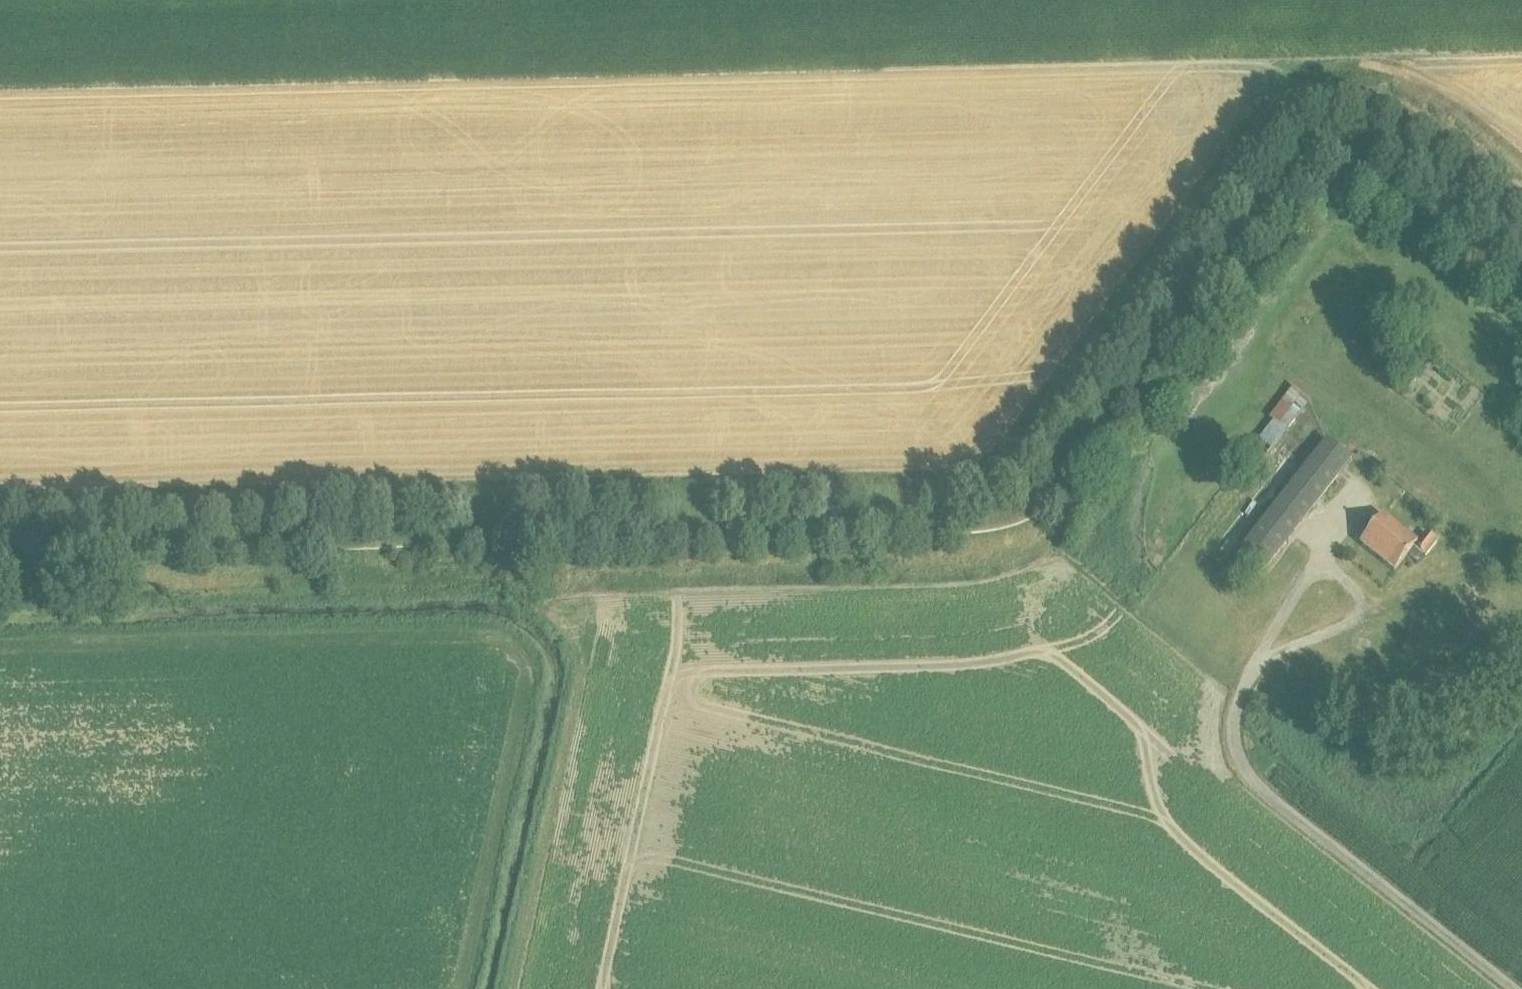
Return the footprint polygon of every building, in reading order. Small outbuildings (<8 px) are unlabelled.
[(1274,423),(1256,446),(1268,456),(1310,402),(1294,389),(1270,419),(1274,423)] [(1243,547),(1268,566),(1351,459),(1326,441),(1243,547)] [(1426,555),(1436,543),(1424,533),(1416,543),(1384,516),(1360,544),(1394,572),(1407,556),(1416,564),(1425,553),(1426,555)]
